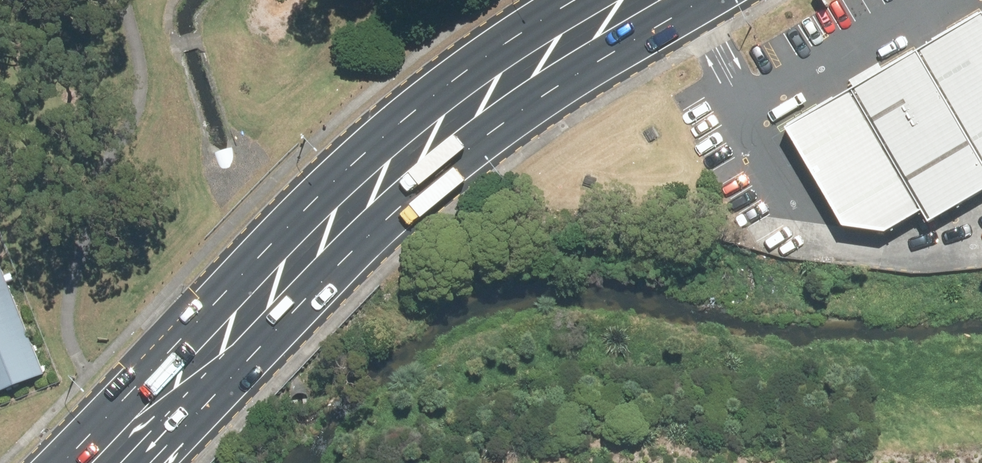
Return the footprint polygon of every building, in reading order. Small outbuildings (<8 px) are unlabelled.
[(981,16),(918,53),(981,162),(981,16)] [(981,192),(981,162),(918,53),(852,92),(923,213),(929,223),(981,192)] [(882,236),(923,213),(852,92),(785,131),(843,229),(882,236)] [(0,268),(0,391),(43,374),(0,268)]
